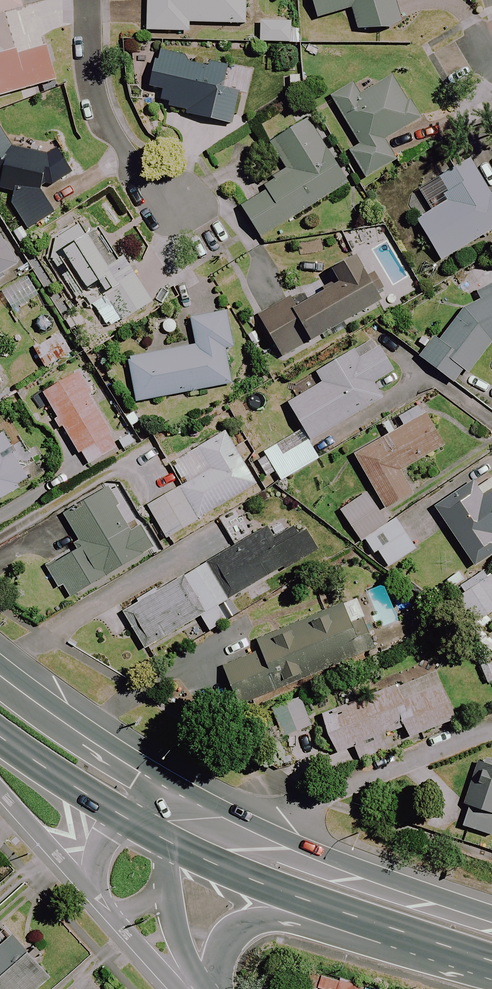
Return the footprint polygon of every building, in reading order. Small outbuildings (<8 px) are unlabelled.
[(21,6),(19,0),(0,0),(0,12),(21,6)] [(148,31),(189,33),(190,23),(244,26),(245,0),(149,0),(148,31)] [(320,18),(352,10),(359,35),(402,23),(395,0),(315,0),(320,18)] [(300,34),(300,24),(261,23),(261,43),(299,44),(300,34)] [(56,82),(47,48),(17,57),(16,52),(0,56),(0,98),(56,82)] [(188,57),(159,51),(150,88),(164,91),(160,105),(187,111),(186,115),(231,126),(239,93),(223,89),(228,67),(210,62),(209,68),(186,63),(188,57)] [(417,122),(390,76),(355,96),(351,89),(333,99),(360,145),(350,152),(366,180),(397,161),(385,141),(417,122)] [(349,183),(309,119),(271,144),(290,174),(240,205),(261,239),(349,183)] [(0,129),(0,178),(1,179),(0,190),(14,192),(12,204),(28,231),(55,215),(42,192),(72,174),(57,149),(47,155),(12,149),(0,129)] [(474,167),(441,186),(450,202),(417,221),(441,261),(491,231),(491,195),(490,196),(474,167)] [(70,231),(62,219),(50,227),(58,241),(43,250),(77,301),(85,296),(92,307),(106,297),(123,323),(153,303),(125,262),(110,272),(80,225),(70,231)] [(0,236),(0,278),(19,266),(0,236)] [(284,361),(381,304),(375,294),(382,290),(373,274),(367,278),(356,259),(334,272),(341,284),(300,308),(294,297),(258,317),(284,361)] [(468,374),(491,345),(491,296),(469,304),(440,340),(436,337),(426,349),(419,357),(454,385),(465,371),(468,374)] [(234,347),(227,312),(191,320),(196,347),(128,360),(137,404),(232,385),(225,349),(234,347)] [(394,371),(374,338),(316,374),(322,384),(289,404),(312,442),(382,399),(373,384),(394,371)] [(94,392),(82,371),(43,392),(85,468),(119,449),(90,395),(94,392)] [(444,447),(424,413),(353,455),(385,511),(413,495),(400,473),(444,447)] [(256,487),(226,431),(170,462),(184,487),(148,506),(166,537),(256,487)] [(317,460),(300,431),(255,458),(266,476),(275,471),(282,482),(317,460)] [(4,437),(0,439),(0,501),(40,477),(23,449),(14,454),(4,437)] [(441,517),(475,568),(491,557),(491,483),(441,517)] [(107,490),(64,514),(83,548),(48,569),(66,600),(152,550),(140,529),(132,533),(107,490)] [(387,524),(369,494),(341,512),(371,558),(379,553),(388,568),(415,551),(395,519),(387,524)] [(318,552),(302,523),(274,539),(267,526),(228,547),(230,552),(122,611),(144,650),(202,619),(209,632),(228,622),(219,607),(318,552)] [(462,596),(480,621),(491,613),(491,575),(462,596)] [(370,634),(357,602),(256,641),(260,652),(223,666),(231,687),(266,674),(272,688),(365,652),(360,638),(370,634)] [(445,726),(427,676),(322,714),(336,755),(355,748),(360,761),(388,752),(382,736),(405,728),(409,739),(445,726)] [(308,728),(297,699),(272,708),(283,737),(308,728)] [(483,765),(463,825),(490,834),(491,829),(491,768),(483,765)] [(13,936),(0,946),(0,988),(41,988),(50,982),(13,936)] [(361,985),(321,972),(315,988),(360,988),(361,985)]
